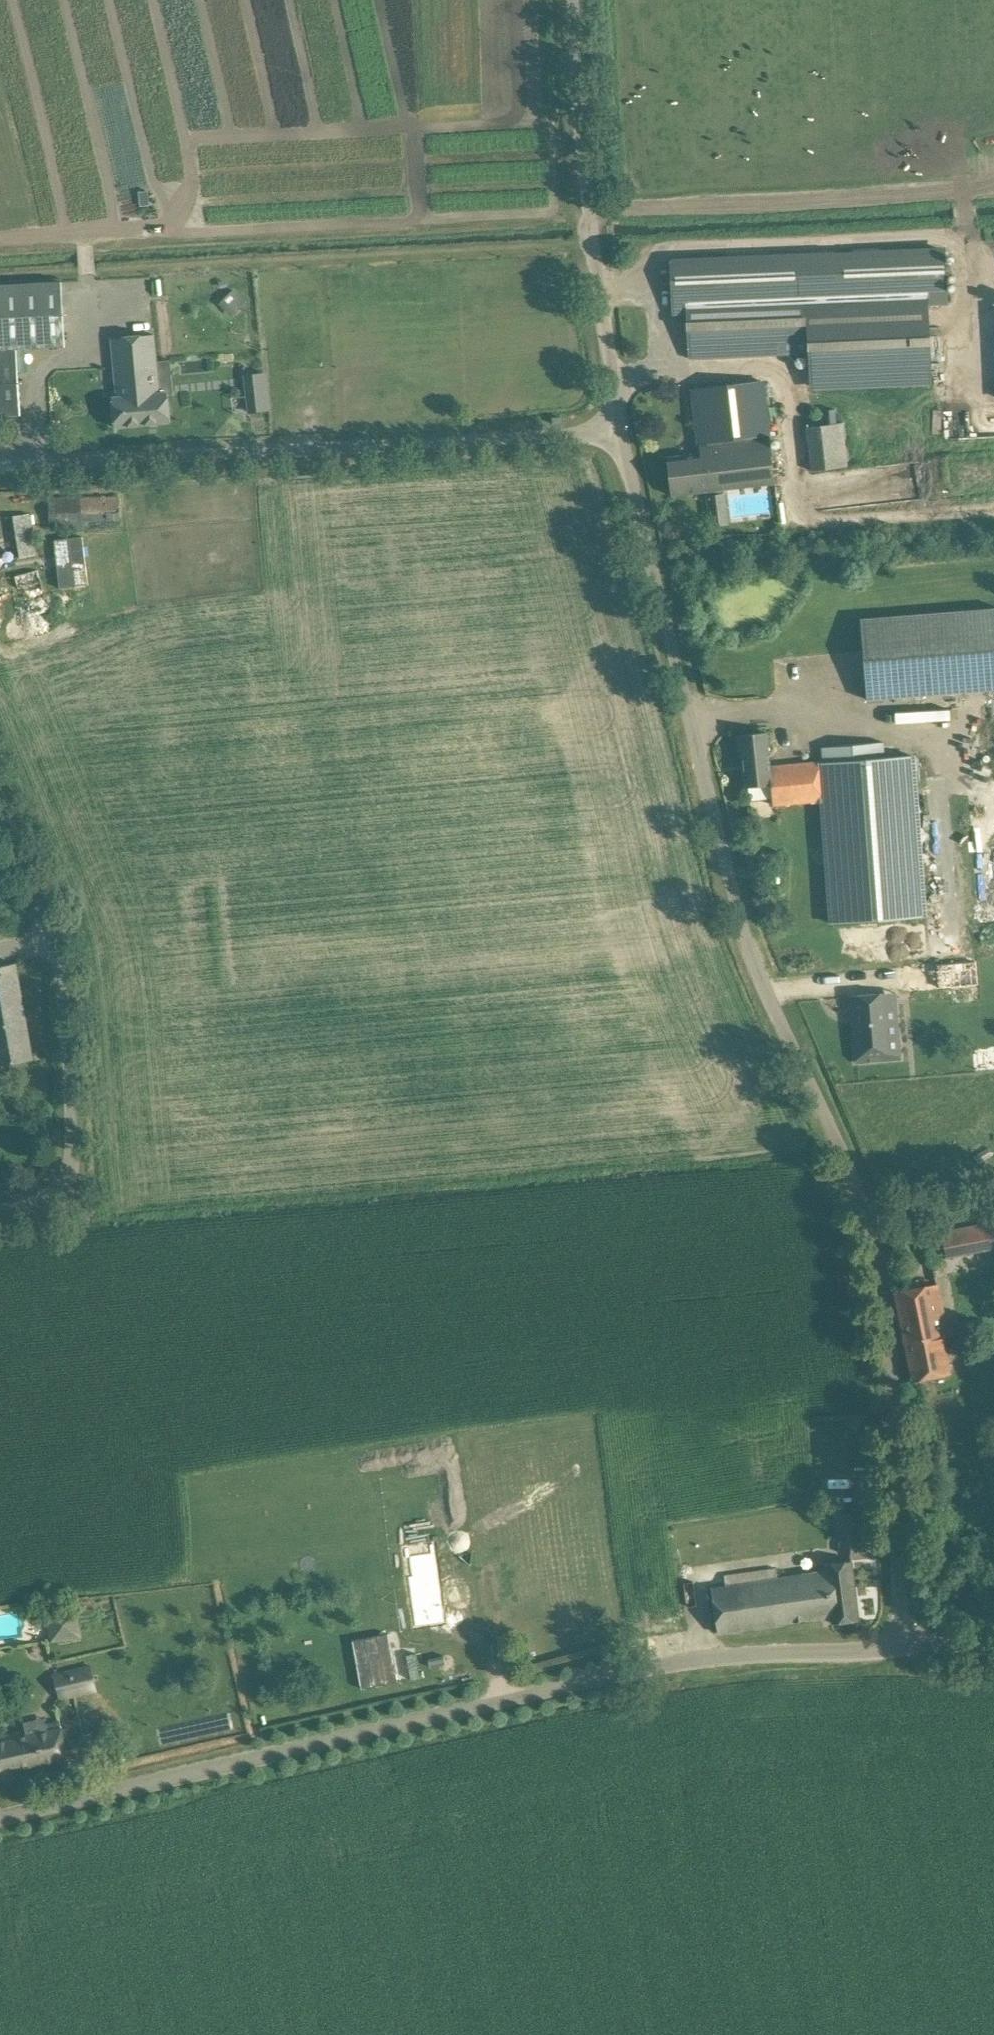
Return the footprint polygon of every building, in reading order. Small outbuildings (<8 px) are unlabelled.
[(944,248),(686,263),(670,264),(673,316),(688,315),(690,358),(710,357),(809,351),(810,390),(933,385),(932,344),(930,305),(948,304),(944,248)] [(61,281),(0,284),(0,350),(65,347),(61,281)] [(237,308),(245,300),(234,288),(225,296),(237,308)] [(114,398),(114,405),(116,425),(170,420),(168,393),(166,393),(165,389),(160,389),(155,335),(113,339),(118,398),(114,398)] [(21,416),(17,351),(0,352),(0,418),(21,416)] [(266,372),(246,374),(250,411),(270,409),(266,372)] [(764,380),(713,386),(693,389),(701,453),(667,457),(672,495),(776,482),(764,380)] [(843,423),(807,427),(812,471),(848,467),(843,423)] [(727,491),(705,491),(704,523),(726,524),(727,491)] [(50,499),(50,519),(50,527),(83,526),(83,518),(121,517),(121,497),(50,499)] [(14,515),(17,535),(20,557),(36,554),(30,513),(14,515)] [(48,603),(40,570),(16,576),(24,609),(48,603)] [(867,699),(993,688),(993,608),(860,619),(867,699)] [(773,804),(825,800),(833,924),(924,917),(912,754),(884,756),(883,741),(822,746),(823,760),(771,766),(767,731),(738,734),(740,750),(743,750),(746,786),(772,784),(773,804)] [(976,961),(936,964),(938,988),(978,985),(976,961)] [(16,963),(0,966),(0,1063),(33,1057),(16,963)] [(884,992),(852,995),(856,1041),(855,1041),(857,1061),(892,1058),(892,1056),(886,1057),(884,1038),(899,1037),(896,1006),(886,1007),(884,992)] [(946,1257),(993,1249),(993,1234),(992,1222),(941,1231),(946,1257)] [(914,1381),(933,1377),(950,1373),(942,1333),(947,1332),(937,1282),(896,1290),(914,1381)] [(859,1512),(839,1513),(838,1513),(841,1552),(862,1551),(859,1512)] [(414,1577),(410,1578),(416,1626),(444,1622),(433,1545),(432,1545),(433,1555),(411,1558),(414,1577)] [(711,1587),(715,1613),(718,1633),(832,1616),(833,1622),(860,1619),(852,1560),(825,1563),(826,1570),(778,1577),(776,1567),(725,1575),(726,1585),(711,1587)] [(54,1618),(57,1638),(78,1635),(75,1609),(68,1610),(69,1616),(54,1618)] [(55,1674),(60,1698),(97,1690),(91,1665),(55,1674)] [(0,1733),(0,1780),(21,1775),(21,1773),(31,1771),(32,1773),(70,1765),(66,1745),(60,1718),(46,1722),(44,1718),(21,1724),(22,1728),(0,1733)]
